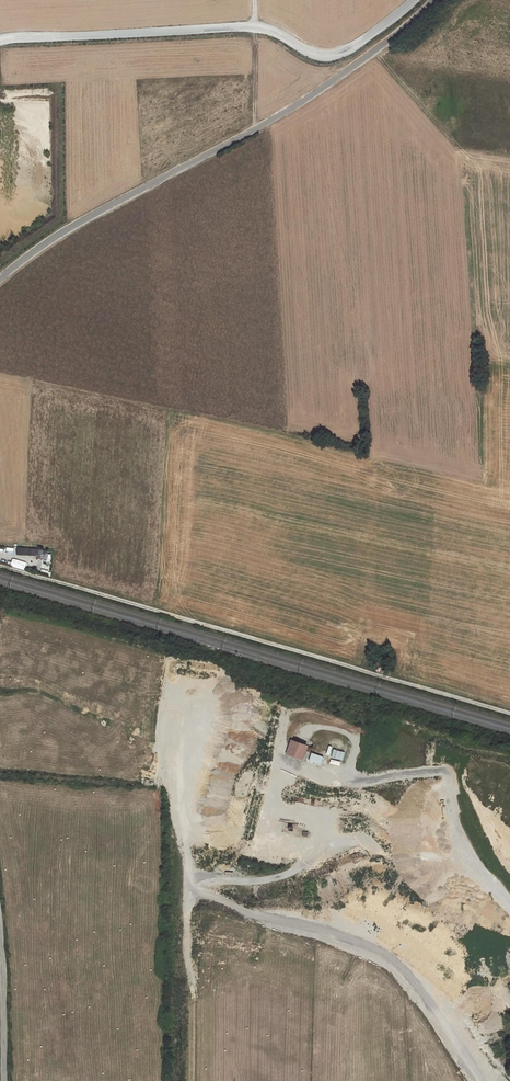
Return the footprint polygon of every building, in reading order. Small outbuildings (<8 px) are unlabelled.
[(12,559),(11,565),(24,569),(25,563),(12,559)] [(199,742),(204,735),(198,730),(192,736),(199,742)] [(261,747),(264,743),(257,737),(254,741),(261,747)] [(306,746),(293,740),(287,754),(301,760),(306,746)] [(323,758),(312,754),(309,760),(320,765),(323,758)] [(208,827),(219,829),(220,820),(209,818),(208,827)]
